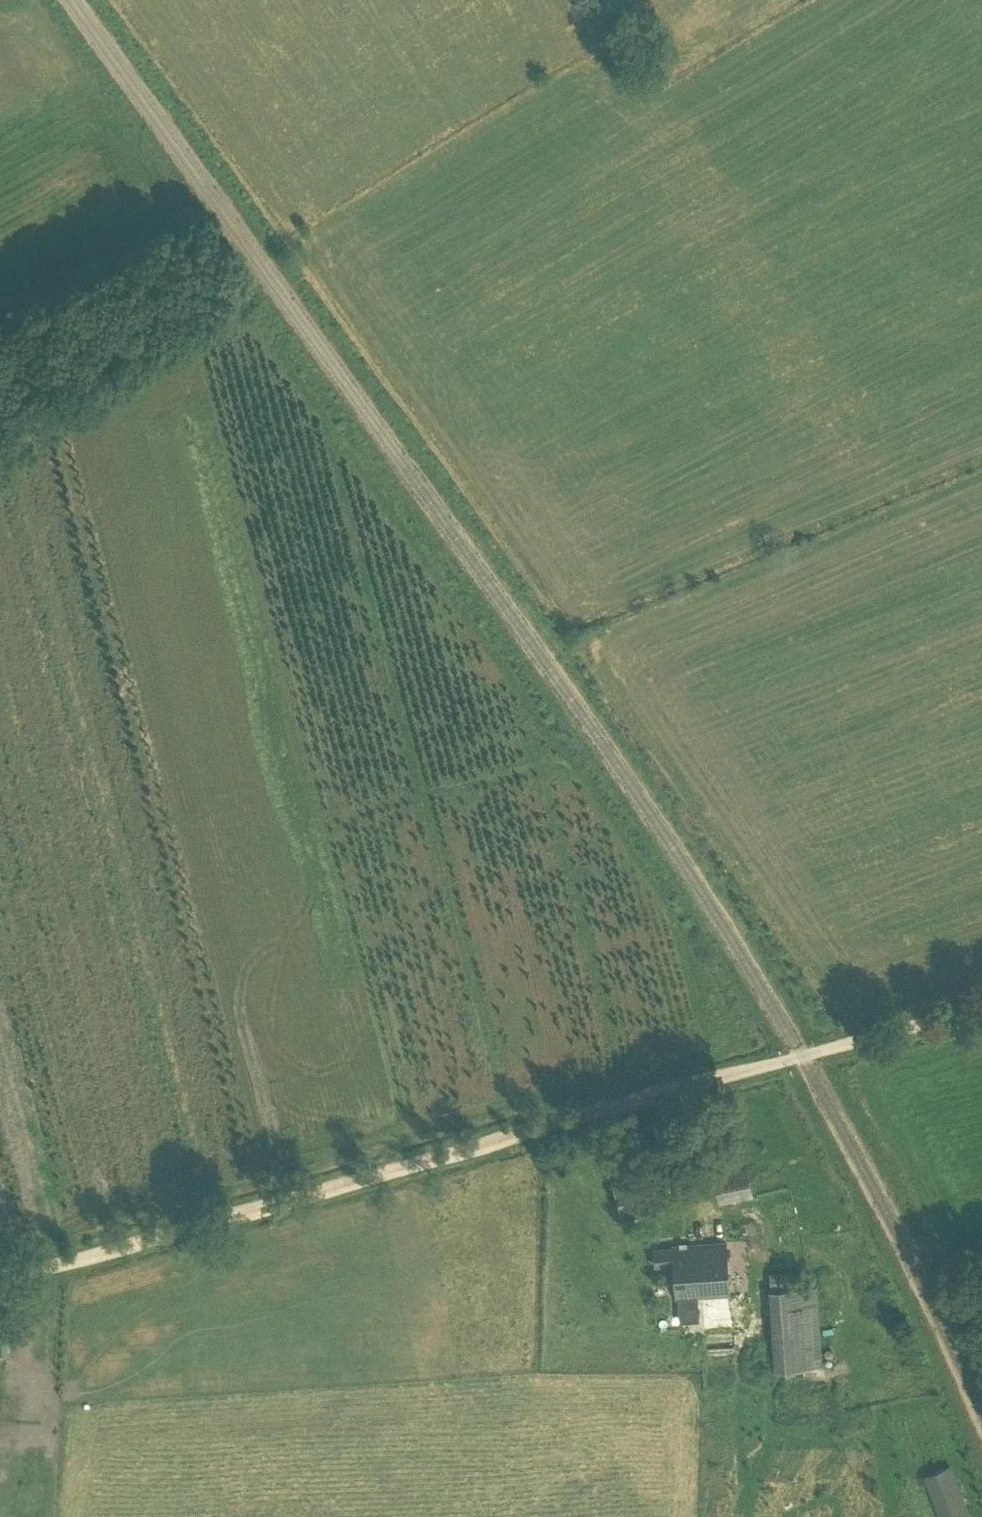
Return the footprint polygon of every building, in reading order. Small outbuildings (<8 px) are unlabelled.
[(713,1175),(719,1204),(752,1197),(745,1168),(713,1175)] [(674,1265),(677,1298),(729,1294),(725,1245),(654,1250),(656,1266),(674,1265)] [(770,1274),(771,1288),(790,1287),(789,1273),(770,1274)] [(737,1324),(736,1334),(754,1336),(755,1325),(737,1324)] [(953,1466),(922,1476),(936,1516),(971,1516),(953,1466)]
